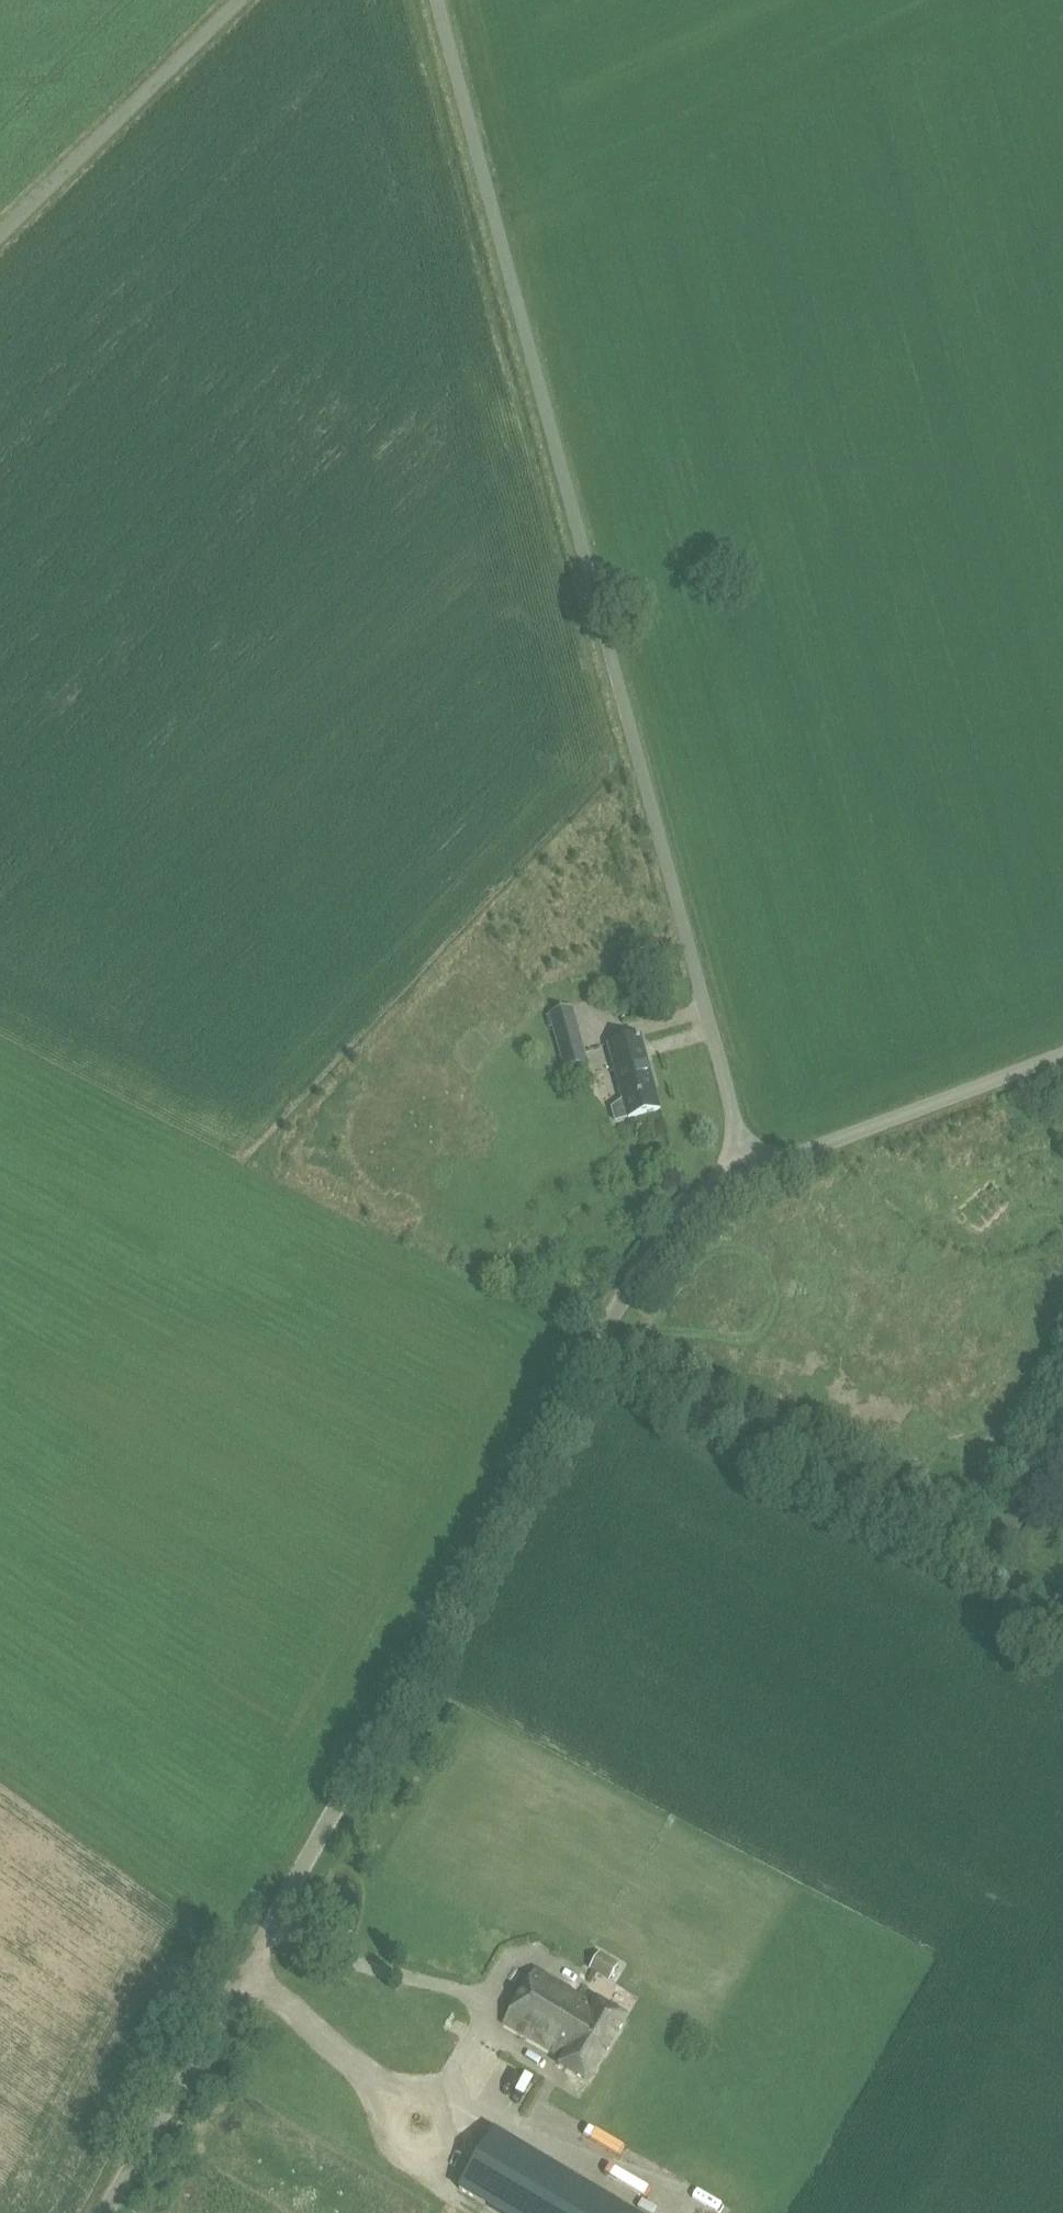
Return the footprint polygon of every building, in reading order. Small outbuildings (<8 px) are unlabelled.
[(573,1009),(549,1016),(561,1058),(584,1051),(573,1009)] [(612,1110),(616,1123),(630,1119),(660,1110),(639,1036),(609,1045),(624,1099),(612,1110)] [(590,1969),(610,1981),(620,1964),(601,1952),(590,1969)] [(565,2069),(590,2082),(626,2018),(594,2000),(592,2004),(534,1972),(504,2026),(569,2062),(565,2069)] [(499,2212),(640,2212),(546,2161),(502,2137),(469,2196),(499,2212)]
